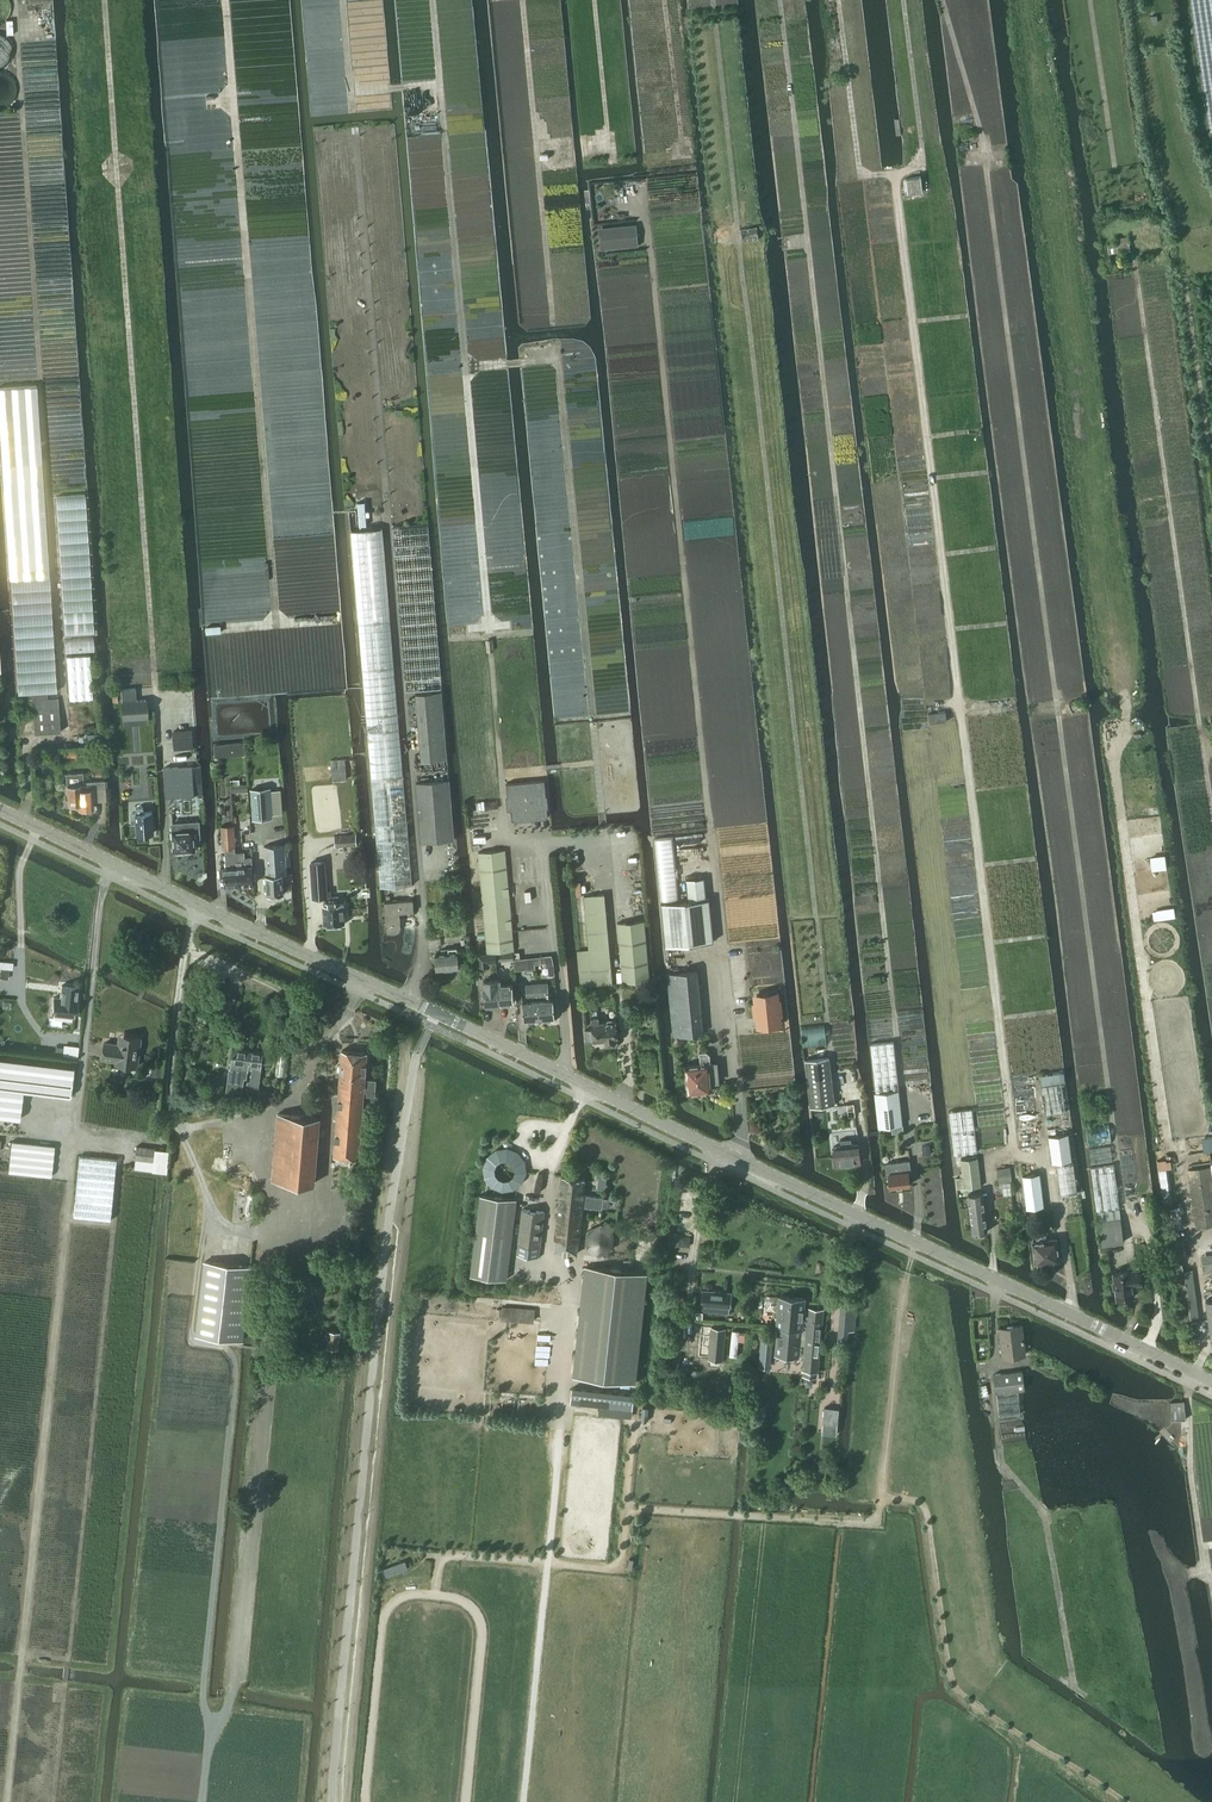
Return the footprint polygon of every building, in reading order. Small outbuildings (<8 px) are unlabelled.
[(10,9),(10,6),(9,2),(8,0),(0,0),(0,24),(2,23),(4,21),(7,19),(9,16),(10,12),(10,9)] [(13,50),(13,46),(12,43),(10,40),(8,37),(5,35),(2,33),(0,33),(0,65),(1,65),(4,64),(7,62),(10,59),(11,56),(13,53),(13,50)] [(16,89),(16,85),(14,82),(13,79),(10,76),(7,74),(4,73),(1,72),(0,72),(0,105),(1,105),(4,105),(8,103),(10,101),(13,99),(14,96),(16,92),(16,89)] [(906,177),(908,193),(922,191),(920,175),(906,177)] [(134,177),(135,189),(149,188),(148,176),(134,177)] [(598,228),(600,249),(638,246),(636,224),(598,228)] [(740,229),(741,241),(758,239),(756,227),(740,229)] [(1107,244),(1108,252),(1129,249),(1127,236),(1116,238),(1117,242),(1107,244)] [(0,388),(0,433),(10,579),(49,576),(36,386),(0,388)] [(412,883),(395,660),(385,528),(353,530),(380,886),(412,883)] [(89,654),(66,655),(69,699),(92,697),(89,654)] [(135,688),(120,689),(122,719),(123,725),(147,723),(146,717),(145,699),(135,700),(135,688)] [(416,693),(421,761),(447,758),(442,691),(416,693)] [(46,696),(30,696),(30,701),(31,709),(32,735),(58,733),(57,708),(56,700),(46,700),(46,696)] [(928,713),(929,722),(946,720),(945,711),(928,713)] [(628,722),(597,725),(606,810),(636,807),(628,722)] [(173,731),(174,740),(192,739),(192,730),(173,731)] [(244,741),(215,743),(216,756),(245,754),(244,741)] [(331,760),(332,771),(332,780),(347,779),(346,770),(345,758),(331,760)] [(165,768),(167,798),(194,797),(192,766),(165,768)] [(67,799),(65,799),(65,806),(72,805),(72,803),(77,803),(78,808),(80,808),(80,810),(86,810),(86,808),(93,807),(92,801),(91,789),(104,788),(104,787),(105,787),(107,787),(107,780),(106,780),(105,780),(104,780),(83,781),(82,772),(65,773),(66,785),(67,799)] [(416,783),(421,842),(454,840),(449,780),(416,783)] [(506,783),(508,809),(511,809),(511,819),(547,816),(546,807),(547,807),(546,794),(545,794),(544,780),(506,783)] [(250,789),(253,817),(272,815),(271,813),(282,812),(279,788),(269,789),(269,787),(250,789)] [(131,813),(132,823),(136,823),(137,834),(154,833),(153,812),(144,812),(144,807),(136,807),(136,813),(131,813)] [(172,823),(174,851),(195,850),(194,837),(200,837),(199,822),(172,823)] [(233,825),(220,826),(222,847),(227,847),(227,853),(226,853),(227,867),(224,867),(224,868),(220,868),(221,876),(225,876),(226,884),(226,886),(239,885),(238,866),(239,866),(238,863),(236,864),(235,852),(234,846),(233,825)] [(333,835),(334,846),(355,844),(354,833),(333,835)] [(281,873),(287,872),(284,843),(263,844),(267,893),(283,892),(281,873)] [(477,852),(486,952),(513,949),(504,850),(477,852)] [(244,852),(235,852),(236,864),(238,863),(239,866),(238,866),(239,885),(253,884),(252,867),(252,857),(245,857),(244,852)] [(324,905),(322,905),(323,925),(344,923),(343,904),(338,904),(338,896),(329,897),(329,891),(325,892),(323,861),(310,862),(312,898),(324,897),(324,905)] [(661,903),(666,946),(714,941),(710,898),(707,898),(705,877),(686,879),(688,900),(661,903)] [(583,896),(588,949),(576,950),(579,986),(608,983),(612,983),(604,894),(583,896)] [(396,913),(413,912),(412,899),(383,901),(385,933),(390,932),(390,931),(395,931),(397,930),(398,928),(396,913)] [(616,922),(622,982),(649,979),(643,919),(616,922)] [(435,953),(436,968),(449,967),(450,969),(456,968),(458,967),(457,946),(441,947),(441,949),(435,949),(435,950),(434,950),(435,954),(435,953)] [(514,960),(514,959),(513,952),(496,953),(497,961),(514,960)] [(486,962),(497,961),(496,953),(486,954),(486,962)] [(541,959),(541,956),(529,957),(530,969),(535,968),(535,964),(543,963),(543,959),(541,959)] [(514,960),(515,970),(530,969),(529,957),(514,959),(514,960)] [(8,968),(1,967),(0,977),(7,978),(8,968)] [(668,973),(669,983),(675,1035),(703,1032),(697,970),(668,973)] [(501,1004),(498,978),(484,980),(485,983),(487,1005),(501,1004)] [(501,978),(498,978),(501,1004),(515,1003),(513,983),(502,984),(502,983),(501,978)] [(549,982),(538,983),(541,1018),(556,1017),(555,997),(548,998),(548,993),(550,993),(549,983),(549,982)] [(541,1018),(538,983),(534,983),(527,984),(528,995),(529,994),(529,1000),(524,1000),(525,1020),(541,1018)] [(757,1003),(754,1003),(756,1019),(759,1019),(760,1027),(778,1025),(777,1017),(780,1016),(779,1001),(776,1001),(775,992),(756,994),(757,1003)] [(52,1013),(74,1015),(76,999),(54,997),(52,1013)] [(587,1029),(587,1040),(595,1039),(595,1040),(607,1039),(607,1043),(619,1042),(618,1020),(601,1021),(601,1016),(593,1017),(594,1028),(587,1029)] [(116,1064),(137,1066),(141,1038),(119,1035),(118,1044),(105,1042),(102,1059),(116,1061),(116,1064)] [(874,1092),(878,1126),(902,1124),(893,1041),(871,1043),(876,1092),(874,1092)] [(229,1071),(226,1092),(242,1094),(244,1078),(247,1078),(247,1074),(248,1068),(249,1068),(251,1051),(248,1050),(233,1048),(230,1071),(229,1071)] [(333,1156),(358,1158),(364,1091),(367,1091),(367,1095),(374,1096),(376,1080),(365,1080),(367,1053),(342,1050),(341,1064),(338,1065),(338,1071),(340,1073),(339,1085),(333,1156)] [(711,1063),(710,1054),(707,1050),(701,1051),(703,1064),(687,1066),(690,1090),(692,1090),(694,1093),(697,1092),(700,1090),(712,1089),(711,1081),(719,1080),(717,1062),(711,1063)] [(247,1080),(245,1095),(260,1097),(261,1091),(258,1091),(261,1070),(262,1062),(266,1063),(268,1061),(269,1056),(267,1054),(263,1053),(254,1051),(251,1051),(249,1068),(252,1069),(250,1081),(247,1080)] [(279,1054),(276,1075),(285,1076),(287,1055),(279,1054)] [(806,1059),(812,1106),(835,1103),(830,1056),(806,1059)] [(19,1119),(22,1091),(68,1096),(70,1097),(73,1067),(71,1067),(0,1058),(0,1117),(19,1119)] [(161,1076),(162,1064),(153,1063),(152,1075),(161,1076)] [(1063,1072),(1049,1074),(1050,1083),(1065,1082),(1064,1072),(1063,1072)] [(1044,1114),(1065,1111),(1062,1083),(1041,1086),(1044,1114)] [(954,1154),(978,1152),(972,1108),(949,1111),(954,1154)] [(272,1179),(314,1182),(320,1116),(277,1113),(272,1179)] [(1050,1136),(1053,1162),(1072,1160),(1068,1133),(1050,1136)] [(834,1145),(836,1165),(861,1162),(859,1142),(853,1143),(852,1137),(841,1138),(842,1144),(834,1145)] [(54,1146),(11,1141),(8,1172),(51,1177),(54,1146)] [(137,1146),(135,1168),(167,1171),(170,1149),(137,1146)] [(921,1146),(922,1154),(932,1153),(931,1146),(921,1146)] [(1110,1146),(1089,1149),(1091,1163),(1112,1161),(1110,1146)] [(111,1221),(117,1159),(79,1155),(73,1217),(111,1221)] [(956,1177),(958,1188),(981,1185),(978,1157),(962,1159),(964,1176),(956,1177)] [(890,1171),(891,1186),(910,1184),(909,1176),(910,1176),(909,1159),(885,1162),(886,1172),(890,1171)] [(1056,1164),(1060,1195),(1076,1193),(1072,1162),(1056,1164)] [(1091,1167),(1096,1210),(1119,1207),(1114,1164),(1091,1167)] [(996,1169),(998,1182),(1011,1180),(1010,1167),(996,1169)] [(1197,1229),(1211,1227),(1211,1178),(1210,1167),(1188,1170),(1197,1229)] [(1022,1175),(1026,1209),(1043,1207),(1039,1173),(1022,1175)] [(583,1196),(585,1179),(562,1177),(553,1252),(576,1254),(578,1240),(582,1206),(602,1208),(603,1198),(583,1196)] [(969,1193),(973,1233),(988,1231),(984,1192),(969,1193)] [(516,1199),(480,1195),(470,1275),(506,1279),(516,1199)] [(519,1238),(517,1254),(538,1257),(540,1246),(544,1212),(522,1209),(519,1238)] [(1099,1220),(1101,1244),(1123,1241),(1120,1218),(1099,1220)] [(588,1231),(587,1245),(599,1253),(612,1247),(613,1232),(601,1224),(588,1231)] [(1033,1241),(1037,1264),(1038,1263),(1040,1265),(1043,1264),(1045,1263),(1060,1260),(1057,1238),(1047,1239),(1046,1234),(1038,1235),(1039,1240),(1033,1241)] [(669,1235),(668,1244),(686,1246),(689,1243),(690,1237),(682,1237),(669,1235)] [(1181,1237),(1174,1238),(1176,1249),(1183,1248),(1181,1237)] [(1182,1256),(1174,1257),(1176,1273),(1177,1273),(1184,1324),(1189,1323),(1199,1322),(1193,1271),(1184,1272),(1182,1256)] [(1206,1274),(1211,1273),(1211,1257),(1203,1259),(1206,1274)] [(204,1261),(196,1334),(243,1339),(251,1272),(252,1267),(204,1261)] [(1115,1281),(1113,1281),(1114,1288),(1115,1288),(1117,1299),(1126,1298),(1127,1298),(1128,1298),(1131,1297),(1132,1297),(1133,1297),(1131,1284),(1133,1284),(1140,1283),(1141,1282),(1139,1269),(1139,1265),(1128,1267),(1128,1270),(1114,1272),(1115,1279),(1114,1279),(1115,1281)] [(647,1273),(585,1266),(573,1376),(635,1383),(647,1273)] [(730,1307),(730,1306),(731,1293),(732,1292),(703,1289),(701,1304),(703,1305),(702,1310),(728,1313),(729,1307),(730,1307)] [(776,1303),(776,1308),(778,1309),(776,1326),(778,1326),(778,1325),(802,1328),(803,1309),(804,1309),(805,1298),(779,1296),(778,1301),(776,1303)] [(503,1307),(502,1318),(533,1321),(534,1309),(503,1307)] [(804,1355),(803,1369),(804,1369),(803,1375),(816,1376),(816,1370),(817,1370),(823,1309),(809,1307),(808,1310),(809,1310),(805,1355),(804,1355)] [(778,1326),(775,1354),(798,1356),(798,1355),(804,1355),(805,1355),(809,1310),(808,1310),(804,1309),(803,1309),(802,1328),(778,1325),(778,1326)] [(999,1327),(1003,1357),(1026,1354),(1022,1325),(999,1327)] [(701,1327),(700,1336),(710,1337),(708,1358),(722,1359),(725,1328),(711,1327),(701,1327)] [(732,1330),(730,1356),(737,1357),(738,1340),(743,1341),(744,1334),(739,1333),(739,1331),(732,1330)] [(338,1349),(339,1333),(328,1332),(327,1348),(338,1349)] [(762,1338),(759,1366),(769,1367),(771,1339),(762,1338)] [(681,1353),(666,1351),(664,1363),(678,1366),(681,1353)] [(1018,1390),(1025,1389),(1023,1370),(994,1374),(999,1416),(1021,1413),(1018,1390)] [(570,1402),(632,1409),(634,1395),(572,1388),(570,1402)] [(1170,1401),(1172,1420),(1186,1418),(1184,1400),(1170,1401)] [(824,1407),(823,1423),(832,1424),(832,1431),(837,1431),(839,1409),(824,1407)] [(406,1561),(384,1569),(387,1576),(409,1568),(406,1561)]
